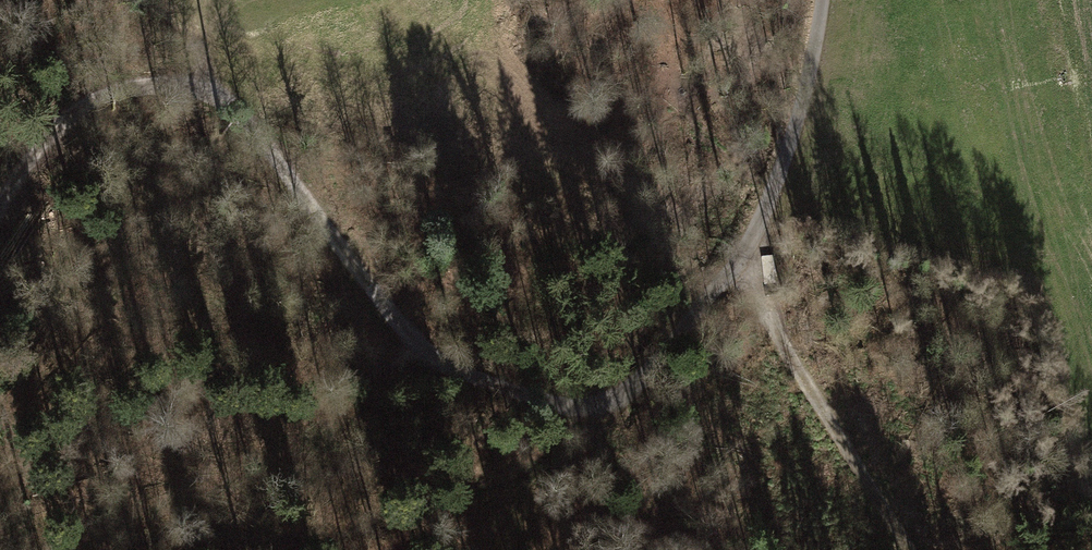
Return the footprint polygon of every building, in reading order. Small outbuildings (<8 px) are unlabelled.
[(462,253),(445,257),(448,269),(465,264),(462,253)]
